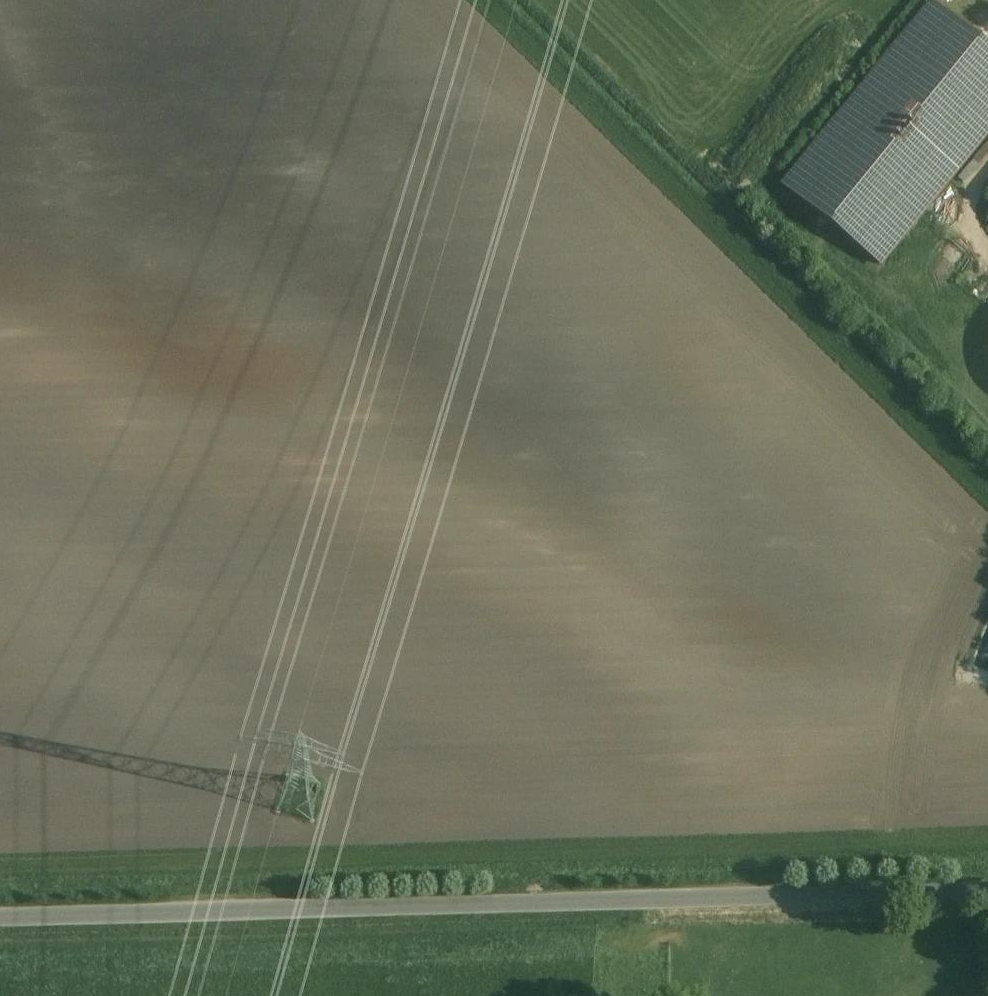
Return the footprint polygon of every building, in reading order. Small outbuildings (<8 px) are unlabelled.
[(929,1),(785,178),(882,257),(987,128),(987,50),(929,1)]
